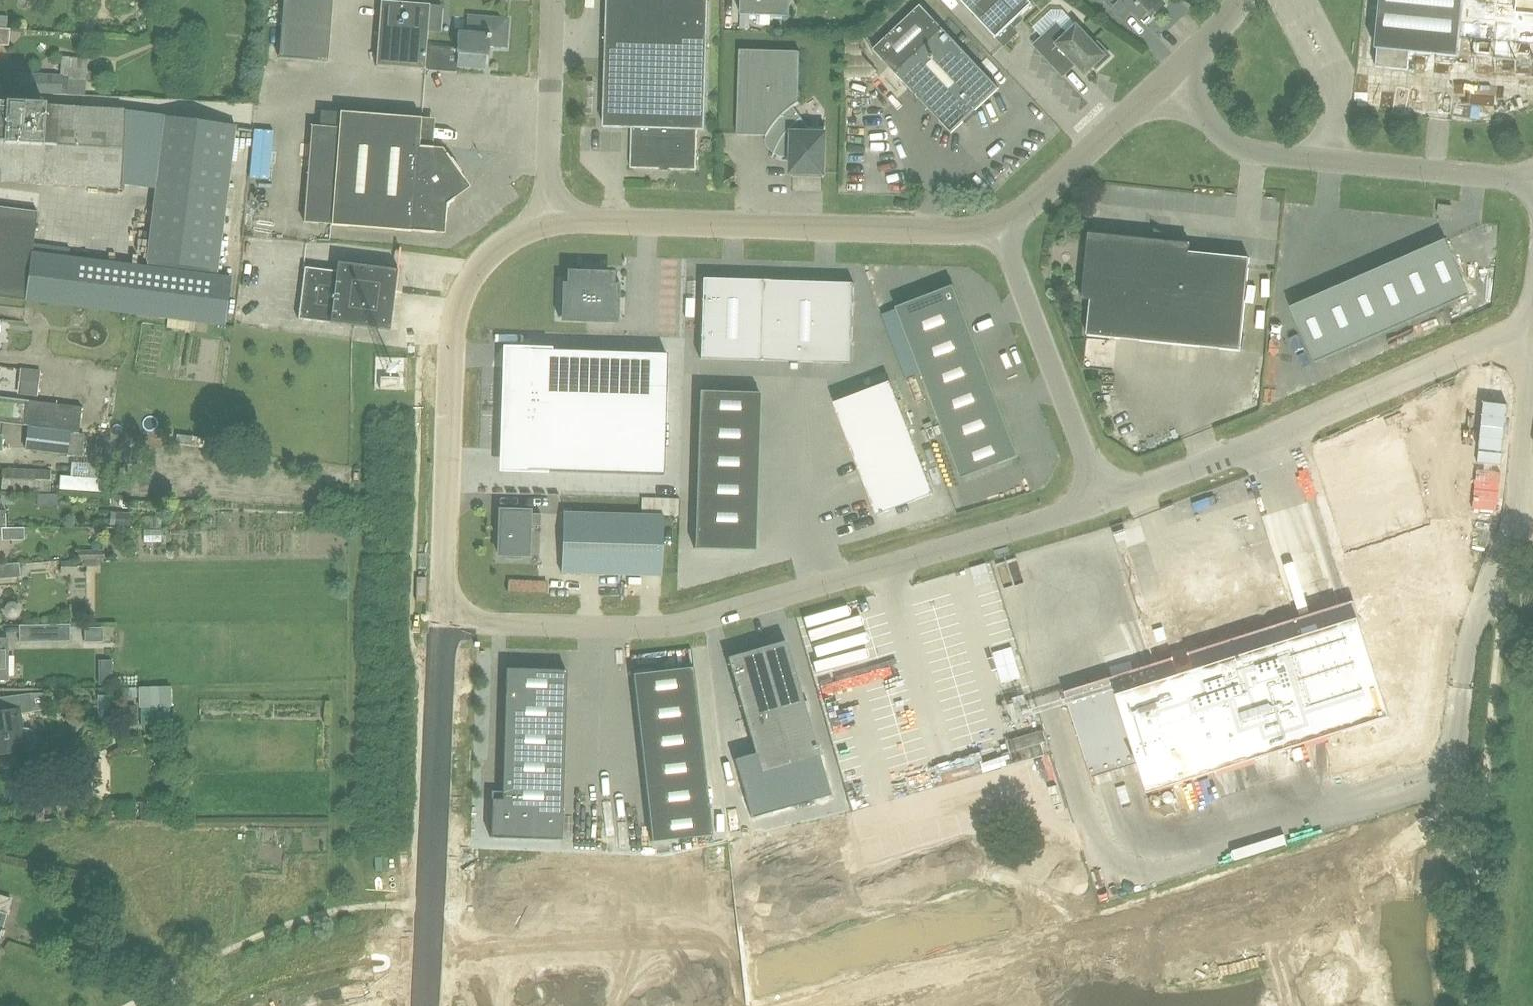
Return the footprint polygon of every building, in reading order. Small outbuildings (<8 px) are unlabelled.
[(332,0),(283,0),(279,58),(328,61),(332,0)] [(429,4),(383,0),(380,0),(375,64),(424,68),(429,4)] [(446,0),(438,0),(430,1),(432,26),(448,25),(446,0)] [(705,130),(709,0),(607,0),(604,127),(632,127),(630,167),(696,169),(697,129),(705,130)] [(740,15),(790,16),(790,0),(741,0),(740,15)] [(1004,46),(1018,33),(1010,24),(1032,3),(1029,0),(961,0),(1004,46)] [(1160,0),(1106,0),(1123,18),(1132,10),(1144,23),(1164,5),(1160,0)] [(1376,48),(1378,48),(1376,66),(1408,70),(1410,51),(1458,56),(1463,0),(1380,0),(1376,48)] [(1480,10),(1501,9),(1500,0),(1475,0),(1476,21),(1480,21),(1480,10)] [(952,133),(999,88),(921,4),(873,49),(952,133)] [(0,13),(0,27),(11,28),(12,14),(0,13)] [(505,47),(508,18),(467,15),(465,32),(457,31),(456,47),(457,47),(456,65),(484,68),(485,54),(488,55),(488,46),(505,47)] [(1085,74),(1094,66),(1096,69),(1111,56),(1098,42),(1095,45),(1077,25),(1067,34),(1057,23),(1034,45),(1055,67),(1064,58),(1071,59),(1085,74)] [(8,46),(10,29),(0,29),(0,46),(8,46)] [(438,70),(440,46),(428,45),(426,69),(438,70)] [(798,103),(799,51),(740,49),(737,134),(766,135),(766,140),(767,144),(769,148),(772,151),(775,154),(779,156),(783,157),(788,157),(792,157),(792,172),(824,173),(825,127),(806,125),(793,107),(798,103)] [(61,57),(59,76),(14,74),(13,93),(60,95),(61,80),(85,81),(105,83),(105,87),(109,88),(110,73),(85,71),(86,59),(61,57)] [(1517,82),(1519,95),(1532,93),(1532,79),(1517,82)] [(1491,83),(1492,107),(1513,105),(1512,82),(1491,83)] [(124,109),(0,102),(0,181),(119,189),(124,109)] [(320,110),(319,126),(338,128),(330,224),(444,233),(446,203),(469,186),(442,147),(432,146),(435,119),(421,118),(421,117),(339,110),(339,111),(320,110)] [(26,299),(169,317),(208,322),(209,322),(224,324),(230,276),(217,275),(236,125),(165,117),(147,259),(148,259),(147,266),(32,252),(37,211),(0,206),(0,297),(26,299)] [(1452,206),(1438,204),(1437,213),(1451,215),(1452,206)] [(1087,334),(1240,350),(1249,258),(1190,252),(1190,243),(1169,241),(1169,238),(1156,231),(1156,239),(1089,232),(1082,298),(1091,299),(1087,334)] [(1314,363),(1468,296),(1445,242),(1291,309),(1314,363)] [(330,322),(390,329),(395,289),(398,267),(396,266),(395,269),(337,262),(336,270),(304,266),(298,318),(330,323),(330,322)] [(570,281),(560,280),(559,317),(619,319),(620,282),(610,282),(610,275),(570,274),(570,281)] [(854,283),(762,280),(702,278),(700,358),(760,360),(852,363),(854,283)] [(999,403),(989,377),(979,351),(969,325),(953,285),(896,307),(911,347),(922,373),(931,399),(941,425),(961,476),(1018,454),(999,403)] [(663,474),(667,353),(531,348),(531,351),(529,351),(526,351),(524,352),(522,352),(520,353),(518,354),(516,355),(514,356),(512,358),(511,359),(509,361),(508,363),(507,364),(506,366),(505,368),(504,371),(502,450),(528,450),(527,470),(663,474)] [(37,393),(40,371),(24,369),(22,391),(37,393)] [(890,381),(834,402),(877,515),(933,493),(890,381)] [(699,390),(694,548),(763,550),(768,392),(699,390)] [(80,431),(82,408),(0,397),(0,421),(80,431)] [(67,455),(69,443),(71,431),(28,426),(25,450),(67,455)] [(73,471),(3,467),(1,489),(72,493),(73,471)] [(1221,495),(1209,497),(1211,514),(1224,512),(1221,495)] [(1174,510),(1181,529),(1207,519),(1201,501),(1174,510)] [(527,555),(528,525),(540,525),(541,513),(529,513),(529,511),(500,510),(499,554),(505,554),(505,558),(521,558),(521,554),(527,555)] [(661,575),(663,515),(563,512),(561,572),(661,575)] [(1151,664),(1064,692),(1091,777),(1138,762),(1147,793),(1311,741),(1322,775),(1404,749),(1409,765),(1426,760),(1450,518),(1337,554),(1352,601),(1246,634),(1235,598),(1179,616),(1187,641),(1167,647),(1159,622),(1140,628),(1151,664)] [(1126,545),(1151,540),(1147,524),(1123,529),(1126,545)] [(2,537),(12,537),(12,527),(5,527),(0,527),(0,537),(2,537)] [(1299,556),(1288,560),(1300,602),(1311,599),(1299,556)] [(0,564),(0,578),(21,577),(20,562),(0,564)] [(23,596),(9,596),(8,614),(22,615),(23,596)] [(18,625),(19,642),(32,642),(32,638),(51,637),(52,641),(69,641),(69,624),(18,625)] [(8,639),(0,639),(0,680),(7,680),(8,639)] [(785,640),(727,657),(755,754),(736,759),(753,817),(830,795),(819,756),(785,640)] [(711,835),(693,667),(632,674),(651,842),(711,835)] [(561,839),(566,670),(505,668),(501,799),(491,798),(490,836),(561,839)] [(32,712),(48,709),(48,707),(55,706),(54,695),(46,696),(46,693),(30,694),(0,698),(0,755),(29,751),(34,748),(36,743),(35,734),(31,729),(26,728),(22,729),(20,714),(32,712)] [(1183,787),(1190,810),(1223,800),(1216,777),(1183,787)] [(7,914),(12,899),(0,896),(0,940),(1,935),(4,936),(5,930),(3,930),(8,914),(7,914)]
